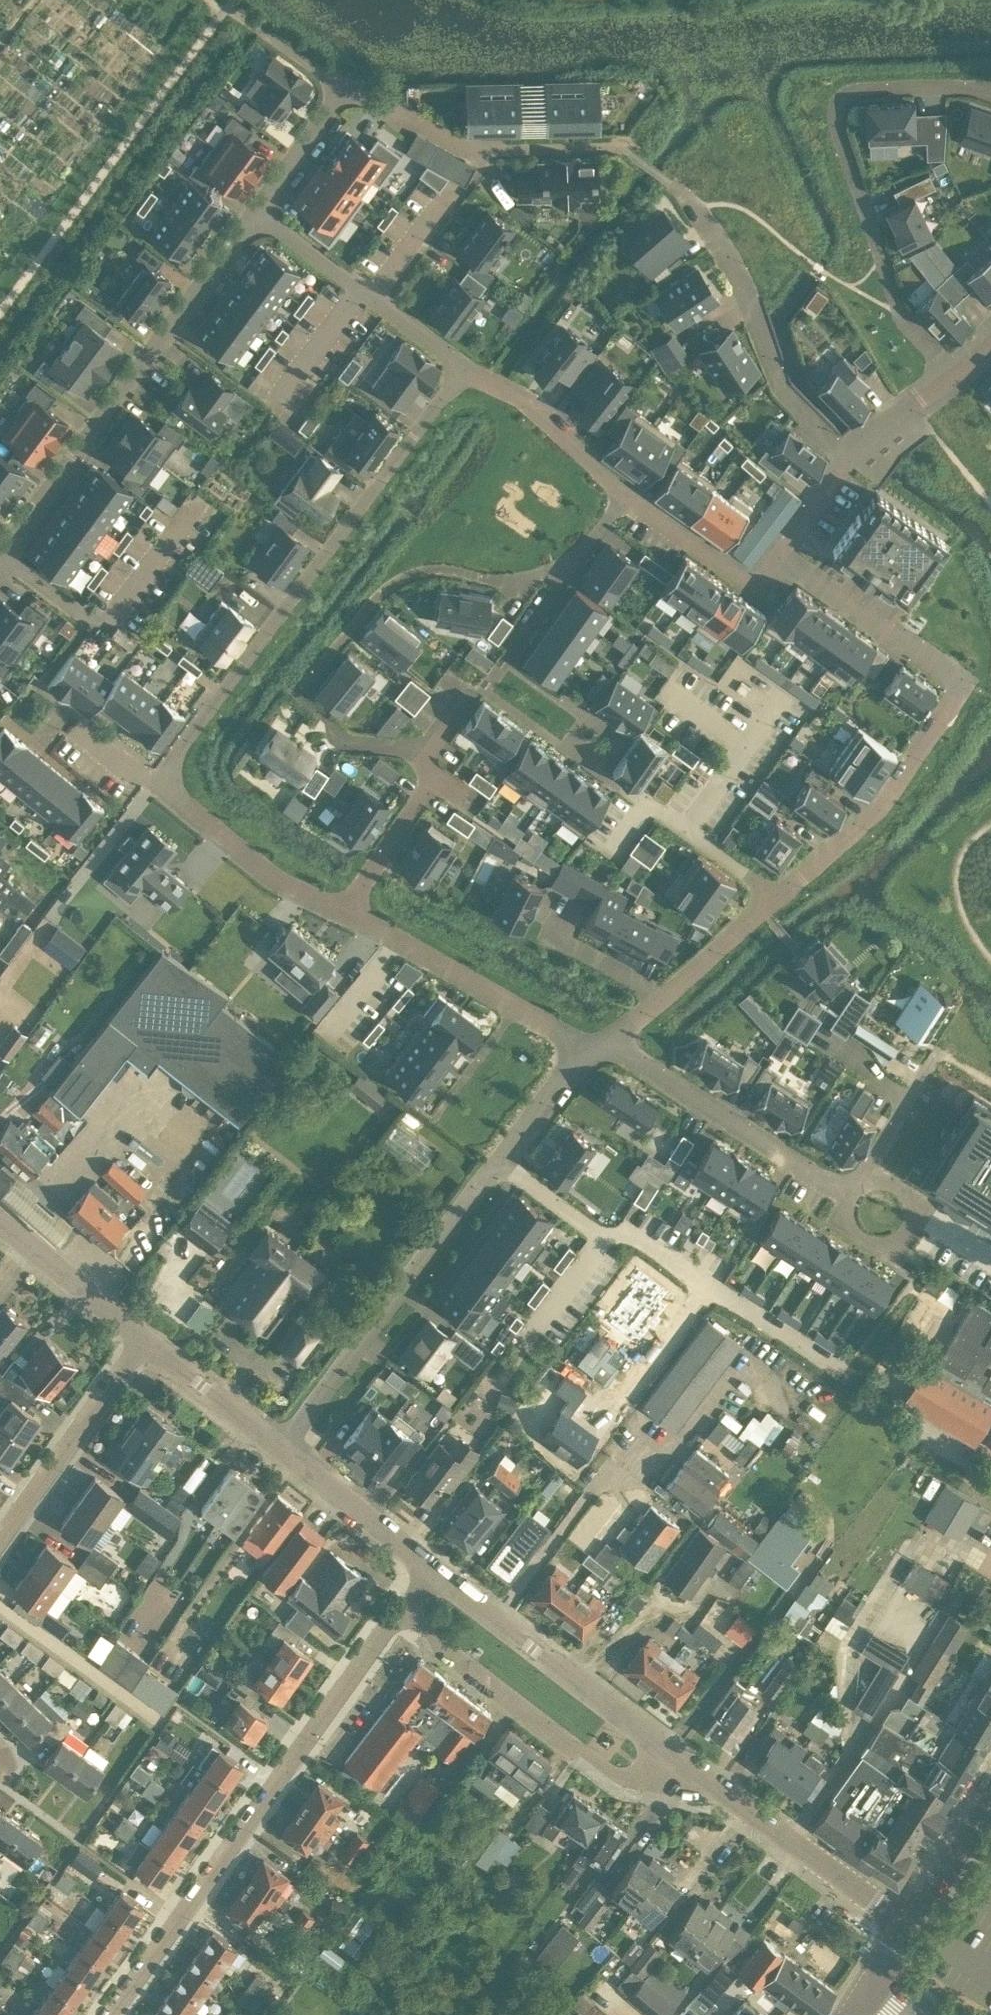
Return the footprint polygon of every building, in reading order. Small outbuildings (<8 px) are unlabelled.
[(270,83),(257,100),(279,116),(292,100),(296,103),(310,84),(301,77),(302,75),(290,66),(289,68),(272,55),(258,75),(270,83)] [(217,106),(221,101),(213,95),(209,100),(217,106)] [(592,95),(546,95),(546,127),(588,127),(588,111),(593,111),(592,95)] [(476,129),(518,128),(518,96),(462,97),(462,113),(476,113),(476,129)] [(244,99),(236,109),(256,124),(264,114),(244,99)] [(928,140),(926,113),(913,114),(913,102),(864,104),(864,105),(860,105),(860,124),(865,124),(865,134),(883,133),(883,142),(928,140)] [(972,108),(960,141),(990,152),(990,114),(972,108)] [(212,146),(252,175),(266,156),(244,140),(252,130),(231,115),(223,126),(226,128),(212,146)] [(416,132),(411,140),(405,151),(417,158),(427,139),(416,132)] [(372,178),(371,179),(378,185),(400,155),(377,138),(369,148),(351,135),(338,153),(372,178)] [(944,135),(932,136),(932,147),(926,148),(927,158),(943,157),(944,135)] [(175,146),(167,156),(177,164),(185,154),(175,146)] [(238,194),(252,175),(212,146),(199,164),(196,162),(188,173),(208,188),(216,178),(238,194)] [(325,170),(362,198),(364,195),(360,193),(371,179),(372,178),(338,153),(325,170)] [(577,200),(577,196),(596,196),(596,189),(595,161),(576,162),(576,158),(553,159),(553,162),(539,163),(539,169),(517,170),(518,199),(555,197),(555,201),(577,200)] [(941,158),(930,164),(935,172),(946,167),(941,158)] [(453,178),(464,185),(475,166),(463,159),(453,178)] [(171,165),(164,161),(157,170),(163,175),(171,165)] [(447,177),(426,165),(419,175),(438,189),(447,177)] [(311,188),(349,216),(362,198),(325,170),(311,188)] [(898,202),(885,209),(895,228),(893,229),(902,249),(931,235),(913,197),(935,187),(928,173),(892,191),(898,202)] [(177,197),(210,222),(224,205),(190,180),(177,197)] [(349,216),(311,188),(298,206),(316,219),(308,230),(328,244),(349,216)] [(143,200),(150,205),(157,195),(150,190),(143,200)] [(210,222),(177,197),(163,215),(197,240),(210,222)] [(142,214),(150,205),(143,200),(136,210),(142,214)] [(391,204),(384,214),(390,219),(397,209),(391,204)] [(513,206),(509,211),(532,228),(531,205),(513,206)] [(466,269),(466,270),(486,284),(486,285),(493,275),(484,268),(513,230),(487,211),(458,249),(473,260),(466,269)] [(682,233),(663,211),(630,240),(625,245),(644,266),(651,274),(678,250),(672,243),(682,233)] [(390,219),(384,214),(376,224),(383,229),(390,219)] [(197,240),(163,215),(150,233),(184,258),(197,240)] [(934,241),(923,247),(932,259),(942,252),(934,241)] [(140,318),(168,279),(155,269),(163,259),(143,244),(135,255),(142,260),(128,279),(114,297),(107,293),(99,304),(118,318),(126,307),(140,318)] [(923,247),(909,254),(919,267),(932,260),(932,259),(923,247)] [(252,265),(286,291),(299,273),(265,248),(252,265)] [(682,259),(677,253),(666,263),(671,269),(682,259)] [(990,294),(990,255),(975,268),(966,258),(945,276),(962,295),(971,288),(982,301),(990,294)] [(286,291),(252,265),(239,283),(272,308),(286,291)] [(717,299),(696,268),(655,295),(676,327),(717,299)] [(456,278),(429,314),(455,333),(481,298),(478,295),(486,284),(466,270),(458,280),(456,278)] [(962,295),(945,276),(934,285),(936,287),(914,308),(948,343),(970,322),(953,304),(962,295)] [(272,308),(239,283),(226,301),(259,326),(272,308)] [(522,309),(531,296),(523,290),(513,303),(522,309)] [(300,303),(306,308),(314,298),(307,293),(300,303)] [(212,318),(246,343),(259,326),(226,301),(212,318)] [(67,343),(105,371),(112,361),(110,360),(120,347),(98,331),(106,320),(84,303),(75,315),(79,318),(62,341),(66,344),(67,343)] [(306,308),(300,303),(293,312),(299,317),(306,308)] [(246,343),(212,318),(199,336),(233,361),(246,343)] [(613,326),(604,319),(601,324),(609,331),(613,326)] [(539,356),(541,358),(542,359),(534,370),(549,381),(557,371),(571,382),(594,353),(583,345),(585,343),(564,326),(563,326),(539,356)] [(274,338),(280,342),(287,333),(281,328),(274,338)] [(757,369),(731,330),(699,351),(725,390),(757,369)] [(658,359),(678,346),(670,335),(650,348),(658,359)] [(401,341),(387,360),(396,366),(378,390),(402,408),(420,384),(425,388),(439,369),(429,362),(430,360),(415,349),(414,350),(401,341)] [(67,343),(66,344),(50,365),(42,359),(34,370),(56,387),(64,377),(86,393),(96,380),(97,381),(105,371),(67,343)] [(268,345),(261,354),(268,359),(275,350),(268,345)] [(678,346),(658,359),(665,370),(685,357),(678,346)] [(871,358),(864,347),(852,359),(861,367),(871,358)] [(261,369),(268,359),(261,354),(254,364),(261,369)] [(347,382),(361,362),(351,355),(337,374),(347,382)] [(842,355),(830,367),(833,371),(826,377),(826,376),(823,378),(824,379),(816,387),(850,422),(869,404),(858,393),(869,383),(842,355)] [(579,410),(594,422),(602,411),(606,414),(630,384),(608,366),(600,377),(590,369),(574,389),(587,400),(579,410)] [(173,407),(208,433),(223,412),(218,408),(231,390),(210,374),(196,392),(189,386),(173,407)] [(18,416),(53,443),(68,424),(46,407),(54,397),(34,382),(25,393),(28,395),(13,414),(17,417),(18,416)] [(623,470),(655,425),(625,403),(607,428),(617,435),(603,455),(623,470)] [(297,427),(307,435),(319,418),(310,411),(297,427)] [(357,436),(343,426),(324,451),(346,467),(353,457),(368,467),(397,428),(375,411),(357,436)] [(121,433),(161,463),(174,444),(177,447),(185,436),(165,421),(157,431),(135,414),(121,433)] [(39,462),(53,443),(18,416),(17,417),(4,435),(39,462)] [(713,430),(718,424),(709,416),(704,422),(713,430)] [(671,467),(678,457),(685,447),(655,425),(623,470),(644,485),(661,460),(671,467)] [(808,482),(827,457),(788,428),(770,452),(765,449),(757,459),(777,474),(785,464),(808,482)] [(161,463),(121,433),(107,452),(129,469),(121,479),(142,494),(150,483),(147,481),(161,463)] [(717,442),(726,449),(732,443),(723,435),(717,442)] [(11,491),(24,473),(0,455),(0,483),(11,491)] [(218,460),(211,455),(205,464),(212,469),(218,460)] [(284,491),(276,501),(288,510),(296,500),(301,503),(320,517),(335,496),(326,489),(339,471),(317,455),(304,473),(297,467),(281,489),(284,491)] [(749,471),(755,464),(746,456),(740,463),(749,471)] [(671,506),(696,471),(678,457),(671,467),(652,493),(671,506)] [(251,458),(241,472),(252,480),(262,466),(251,458)] [(765,472),(755,464),(749,471),(759,479),(765,472)] [(84,485),(118,510),(131,493),(98,468),(84,485)] [(715,484),(696,471),(671,506),(688,519),(711,487),(712,488),(715,484)] [(11,491),(0,483),(0,505),(11,491)] [(118,510),(84,485),(71,503),(105,528),(118,510)] [(750,566),(800,499),(783,486),(732,552),(750,566)] [(688,519),(706,532),(729,500),(728,499),(712,488),(711,487),(688,519)] [(905,599),(946,542),(875,492),(859,514),(858,513),(832,549),(850,562),(849,563),(872,579),(873,578),(891,591),(892,590),(905,599)] [(732,493),(728,499),(729,500),(706,532),(724,545),(751,507),(732,493)] [(140,512),(146,517),(153,507),(147,502),(140,512)] [(105,528),(71,503),(58,521),(92,546),(105,528)] [(271,518),(291,532),(298,523),(288,516),(279,509),(271,518)] [(92,546),(58,521),(45,538),(79,563),(92,546)] [(254,561),(278,579),(304,544),(280,526),(254,561)] [(120,538),(126,543),(134,533),(127,528),(120,538)] [(79,563),(45,538),(32,556),(66,581),(79,563)] [(119,553),(126,543),(120,538),(113,548),(119,553)] [(584,581),(608,599),(635,562),(610,544),(584,581)] [(208,589),(223,570),(200,552),(185,572),(208,589)] [(681,605),(705,572),(684,557),(661,590),(680,604),(681,605)] [(102,563),(94,573),(101,578),(108,568),(102,563)] [(664,584),(671,575),(657,566),(651,575),(664,584)] [(677,608),(697,622),(698,623),(724,586),(705,572),(681,605),(680,604),(677,608)] [(101,578),(94,573),(87,583),(93,588),(101,578)] [(744,599),(724,586),(698,623),(697,622),(694,626),(715,641),(721,633),(720,633),(744,599)] [(814,602),(814,603),(815,602),(794,586),(764,627),(785,643),(791,635),(790,634),(814,602)] [(562,606),(592,627),(605,609),(575,588),(562,606)] [(483,629),(489,600),(488,600),(489,595),(468,592),(467,596),(441,592),(436,621),(452,624),(451,628),(463,631),(464,626),(483,629)] [(25,647),(47,618),(27,602),(19,613),(0,598),(0,628),(25,647)] [(720,633),(721,633),(741,647),(764,614),(744,599),(720,633)] [(221,600),(193,638),(224,661),(233,649),(234,649),(244,636),(243,636),(253,623),(221,600)] [(810,648),(833,616),(814,603),(814,602),(790,634),(791,635),(809,648),(810,648)] [(562,606),(549,624),(579,645),(592,627),(562,606)] [(362,636),(399,665),(421,637),(384,608),(362,636)] [(512,622),(501,615),(487,635),(497,643),(512,622)] [(806,652),(826,666),(852,630),(833,616),(810,648),(809,648),(806,652)] [(566,664),(579,645),(549,624),(537,642),(566,664)] [(657,638),(662,631),(652,624),(647,631),(657,638)] [(111,634),(120,642),(126,634),(117,626),(111,634)] [(140,633),(149,639),(153,633),(145,626),(140,633)] [(3,676),(25,647),(0,628),(0,673),(3,676)] [(873,645),(852,630),(826,666),(823,670),(844,685),(873,645)] [(662,631),(657,638),(667,646),(673,638),(662,631)] [(149,639),(158,646),(162,639),(153,633),(149,639)] [(136,641),(126,634),(120,642),(130,649),(136,641)] [(162,639),(158,646),(166,652),(171,646),(162,639)] [(645,639),(638,649),(647,656),(654,646),(645,639)] [(632,641),(625,651),(632,657),(639,646),(632,641)] [(554,682),(566,664),(537,642),(524,660),(554,682)] [(876,646),(861,667),(872,675),(887,654),(876,646)] [(192,661),(196,656),(187,649),(183,655),(192,661)] [(68,700),(93,667),(72,651),(47,685),(68,700)] [(625,667),(632,657),(625,651),(617,662),(625,667)] [(686,659),(696,666),(701,659),(691,651),(686,659)] [(187,667),(192,661),(183,655),(182,654),(177,660),(187,667)] [(363,693),(376,677),(348,654),(318,691),(339,709),(356,688),(363,693)] [(764,671),(769,663),(759,656),(754,663),(764,671)] [(712,666),(701,659),(696,666),(707,673),(712,666)] [(192,661),(187,667),(196,675),(201,668),(192,661)] [(780,671),(769,663),(764,671),(774,678),(780,671)] [(884,690),(917,713),(935,688),(922,679),(923,679),(914,673),(902,665),(884,690)] [(93,667),(68,700),(69,701),(89,716),(98,704),(97,704),(113,682),(113,681),(93,667)] [(117,719),(142,685),(121,670),(113,681),(113,682),(97,704),(98,704),(117,719)] [(602,673),(594,683),(602,688),(609,678),(602,673)] [(402,687),(421,703),(429,693),(410,677),(402,687)] [(616,678),(595,707),(631,733),(638,722),(646,728),(652,720),(644,714),(652,703),(616,678)] [(594,698),(602,688),(594,683),(587,693),(594,698)] [(793,691),(803,699),(808,691),(798,684),(793,691)] [(137,734),(163,700),(162,699),(162,700),(142,685),(117,719),(137,733),(136,733),(137,734)] [(413,713),(421,703),(402,687),(394,697),(413,713)] [(819,699),(808,691),(803,699),(813,706),(819,699)] [(163,700),(137,734),(158,750),(184,716),(163,700)] [(503,753),(521,728),(483,700),(474,713),(472,712),(470,715),(471,716),(465,725),(503,753)] [(378,724),(392,735),(409,714),(395,703),(378,724)] [(829,712),(840,719),(845,712),(834,705),(829,712)] [(24,743),(4,727),(0,732),(0,773),(24,743)] [(858,727),(843,747),(881,774),(895,754),(858,727)] [(276,729),(260,751),(297,778),(313,755),(276,729)] [(612,772),(638,790),(666,752),(640,733),(612,772)] [(522,792),(550,752),(530,738),(501,778),(522,792)] [(679,740),(671,751),(691,765),(699,755),(679,740)] [(0,773),(0,778),(17,792),(43,759),(25,744),(24,743),(0,773)] [(881,774),(843,747),(829,768),(867,795),(881,774)] [(550,752),(522,792),(542,807),(545,803),(544,802),(570,766),(550,752)] [(378,756),(371,766),(391,781),(398,770),(378,756)] [(17,792),(36,808),(63,775),(43,759),(17,792)] [(315,766),(302,787),(314,795),(327,774),(315,766)] [(564,816),(589,780),(570,766),(544,802),(545,803),(563,816),(564,816)] [(825,825),(829,828),(845,805),(824,791),(831,781),(811,766),(803,777),(807,779),(792,801),(815,818),(814,821),(823,827),(825,825)] [(475,771),(468,781),(488,796),(495,785),(475,771)] [(55,824),(56,824),(82,791),(63,775),(36,808),(55,823),(55,824)] [(560,820),(581,835),(609,795),(589,780),(564,816),(563,816),(560,820)] [(362,789),(338,827),(362,843),(387,806),(362,789)] [(747,800),(768,814),(776,803),(755,789),(747,800)] [(82,791),(56,824),(76,841),(103,808),(82,791)] [(453,810),(445,820),(466,835),(473,824),(453,810)] [(496,829),(501,821),(491,814),(486,822),(496,829)] [(14,816),(9,823),(18,830),(23,824),(14,816)] [(753,849),(777,866),(785,855),(786,856),(792,847),(791,847),(799,835),(775,818),(753,849)] [(430,821),(400,865),(425,882),(455,839),(430,821)] [(501,821),(496,829),(506,835),(511,828),(501,821)] [(142,887),(168,908),(186,886),(161,865),(174,849),(147,826),(135,840),(128,834),(118,846),(125,852),(112,867),(140,890),(142,887)] [(664,846),(644,831),(636,842),(657,856),(664,846)] [(519,851),(493,833),(485,847),(513,861),(519,851)] [(540,850),(526,840),(520,836),(513,846),(532,860),(540,850)] [(39,844),(30,837),(25,843),(34,851),(39,844)] [(87,847),(80,842),(73,851),(80,857),(87,847)] [(657,856),(636,842),(629,852),(649,866),(657,856)] [(39,844),(34,851),(44,858),(49,852),(39,844)] [(533,860),(554,875),(560,863),(540,849),(533,860)] [(697,853),(682,874),(720,900),(734,880),(697,853)] [(6,897),(26,913),(35,902),(1,874),(10,863),(0,855),(0,904),(6,897)] [(561,864),(551,883),(561,889),(572,869),(561,864)] [(720,900),(682,874),(679,871),(664,891),(705,921),(720,900)] [(514,873),(493,915),(520,929),(526,915),(528,916),(535,900),(534,899),(541,886),(514,873)] [(593,881),(583,900),(594,906),(584,923),(613,938),(627,912),(624,910),(629,901),(593,881)] [(643,882),(634,898),(646,904),(654,890),(643,882)] [(627,912),(613,938),(620,942),(615,953),(635,963),(644,946),(666,958),(676,938),(627,912)] [(0,949),(0,954),(8,960),(31,927),(21,920),(0,949)] [(268,950),(310,985),(311,984),(316,988),(301,1005),(315,1017),(337,991),(323,979),(322,981),(318,977),(333,959),(290,923),(268,950)] [(65,946),(59,955),(71,964),(84,947),(59,927),(52,936),(65,946)] [(801,967),(793,975),(812,996),(846,965),(822,939),(810,950),(808,949),(795,960),(801,967)] [(53,1087),(51,1089),(61,1098),(72,1107),(79,1112),(110,1073),(116,1078),(132,1059),(147,1071),(157,1058),(169,1068),(183,1079),(182,1080),(181,1084),(182,1089),(185,1093),(236,1016),(220,1003),(227,995),(161,950),(145,972),(83,1050),(71,1065),(53,1087)] [(404,960),(394,973),(399,977),(410,964),(404,960)] [(919,980),(894,1019),(919,1035),(926,1039),(930,1031),(951,1000),(944,996),(945,995),(942,993),(942,994),(919,980)] [(407,985),(399,994),(405,1000),(413,991),(407,985)] [(438,993),(422,1014),(426,1017),(427,1016),(462,1043),(462,1044),(463,1045),(479,1024),(438,993)] [(399,994),(391,1004),(398,1009),(405,1000),(399,994)] [(797,1004),(782,1026),(805,1041),(820,1018),(797,1004)] [(755,1018),(768,1033),(778,1023),(765,1009),(755,1018)] [(845,1035),(853,1024),(837,1013),(829,1024),(845,1035)] [(236,1016),(185,1093),(189,1094),(195,1094),(198,1091),(238,1122),(289,1058),(236,1016)] [(426,1017),(413,1034),(449,1061),(462,1044),(462,1043),(427,1016),(426,1017)] [(378,1020),(370,1029),(376,1035),(384,1025),(378,1020)] [(857,1022),(850,1032),(871,1046),(878,1035),(857,1022)] [(26,1034),(14,1025),(0,1043),(0,1053),(8,1059),(26,1034)] [(784,1029),(780,1036),(790,1043),(795,1035),(785,1028),(784,1029)] [(370,1029),(362,1039),(368,1044),(376,1035),(370,1029)] [(413,1034),(399,1052),(435,1080),(449,1061),(413,1034)] [(705,1039),(689,1065),(727,1089),(735,1076),(746,1083),(759,1062),(747,1054),(742,1062),(705,1039)] [(399,1052),(385,1071),(420,1098),(435,1080),(399,1052)] [(40,1077),(53,1087),(71,1065),(58,1055),(40,1077)] [(827,1089),(843,1064),(829,1055),(813,1080),(827,1089)] [(764,1065),(750,1086),(761,1093),(753,1105),(791,1130),(810,1100),(773,1076),(776,1072),(764,1065)] [(0,1070),(0,1087),(1,1088),(10,1076),(1,1069),(0,1070)] [(640,1125),(655,1102),(642,1094),(642,1093),(629,1085),(616,1077),(601,1100),(640,1125)] [(367,1096),(365,1099),(375,1107),(387,1090),(378,1083),(367,1096)] [(837,1128),(825,1147),(851,1163),(875,1125),(860,1115),(873,1095),(862,1088),(849,1108),(837,1101),(825,1120),(837,1128)] [(52,1108),(61,1098),(51,1089),(32,1111),(41,1120),(42,1121),(53,1109),(52,1108)] [(973,1094),(920,1176),(948,1193),(975,1211),(990,1221),(990,1105),(973,1094)] [(41,1120),(34,1128),(6,1160),(26,1177),(47,1154),(53,1146),(42,1136),(50,1127),(53,1129),(66,1113),(73,1119),(79,1112),(72,1107),(61,1098),(52,1108),(53,1109),(42,1121),(41,1120)] [(6,1160),(34,1128),(25,1121),(18,1128),(8,1119),(0,1129),(0,1154),(6,1160)] [(418,1168),(433,1148),(395,1119),(380,1139),(418,1168)] [(543,1164),(565,1181),(593,1144),(571,1127),(543,1164)] [(682,1133),(668,1155),(679,1162),(693,1140),(682,1133)] [(686,1158),(672,1179),(683,1187),(689,1179),(708,1191),(733,1152),(713,1139),(697,1165),(686,1158)] [(733,1152),(708,1191),(727,1203),(728,1203),(752,1164),(733,1152)] [(112,1160),(101,1172),(119,1188),(129,1177),(130,1176),(112,1160)] [(727,1203),(724,1207),(745,1220),(742,1224),(754,1231),(767,1210),(756,1203),(772,1177),(752,1164),(728,1203),(727,1203)] [(11,1176),(0,1189),(56,1238),(68,1225),(11,1176)] [(145,1189),(130,1176),(129,1177),(119,1188),(134,1202),(145,1189)] [(646,1178),(633,1199),(644,1206),(657,1185),(646,1178)] [(94,1181),(66,1213),(85,1230),(113,1198),(94,1181)] [(550,1219),(517,1195),(513,1192),(506,1202),(510,1205),(504,1213),(536,1237),(537,1237),(550,1219)] [(117,1201),(113,1198),(85,1230),(104,1247),(125,1224),(109,1210),(117,1201)] [(179,1230),(210,1252),(232,1222),(200,1200),(179,1230)] [(761,1238),(780,1250),(799,1220),(780,1207),(761,1238)] [(504,1213),(491,1230),(523,1255),(530,1261),(544,1242),(537,1237),(536,1237),(504,1213)] [(798,1262),(817,1231),(799,1220),(780,1250),(798,1262)] [(219,1300),(233,1311),(263,1271),(272,1278),(294,1249),(266,1228),(249,1250),(253,1253),(219,1300)] [(708,1233),(701,1229),(695,1239),(702,1243),(708,1233)] [(491,1230),(478,1248),(510,1272),(523,1255),(491,1230)] [(816,1274),(836,1243),(817,1231),(798,1262),(816,1274)] [(834,1285),(854,1255),(836,1243),(816,1274),(834,1285)] [(568,1246),(560,1256),(568,1261),(575,1251),(568,1246)] [(498,1289),(510,1272),(478,1248),(465,1265),(497,1289),(498,1289)] [(321,1271),(294,1249),(272,1278),(263,1271),(233,1311),(266,1336),(300,1289),(305,1292),(321,1271)] [(852,1297),(872,1266),(854,1255),(834,1285),(852,1297)] [(568,1261),(560,1256),(553,1266),(560,1271),(568,1261)] [(630,1283),(602,1320),(611,1327),(625,1338),(632,1343),(637,1336),(640,1339),(650,1326),(653,1328),(660,1318),(657,1316),(667,1303),(666,1302),(661,1298),(668,1289),(635,1264),(624,1279),(630,1283)] [(465,1265),(452,1282),(488,1310),(502,1291),(498,1289),(497,1289),(465,1265)] [(872,1266),(852,1297),(871,1309),(891,1278),(872,1266)] [(923,1284),(933,1290),(940,1279),(930,1273),(923,1284)] [(542,1280),(534,1290),(541,1295),(549,1285),(542,1280)] [(452,1282),(438,1300),(471,1325),(477,1329),(491,1311),(488,1310),(452,1282)] [(739,1291),(750,1297),(754,1290),(744,1284),(739,1291)] [(541,1295),(534,1290),(527,1300),(534,1306),(541,1295)] [(764,1297),(754,1290),(750,1297),(760,1304),(764,1297)] [(973,1298),(936,1361),(932,1368),(924,1363),(902,1399),(972,1441),(981,1427),(990,1432),(985,1439),(990,1443),(990,1309),(973,1298)] [(4,1349),(6,1351),(27,1325),(4,1306),(0,1311),(0,1354),(4,1349)] [(776,1314),(786,1320),(791,1313),(780,1307),(776,1314)] [(791,1313),(786,1320),(796,1327),(801,1320),(791,1313)] [(508,1324),(515,1330),(523,1320),(516,1314),(508,1324)] [(295,1360),(296,1358),(303,1363),(323,1337),(316,1332),(317,1332),(302,1320),(301,1321),(294,1316),(274,1342),(281,1347),(280,1348),(295,1360)] [(706,1319),(641,1403),(674,1429),(739,1344),(706,1319)] [(402,1355),(427,1374),(449,1346),(472,1363),(481,1350),(454,1330),(450,1335),(429,1320),(402,1355)] [(598,1333),(579,1357),(586,1362),(583,1366),(603,1381),(615,1365),(617,1367),(626,1355),(618,1348),(625,1338),(611,1327),(603,1336),(598,1333)] [(823,1343),(827,1337),(817,1330),(812,1337),(823,1343)] [(837,1343),(827,1337),(823,1343),(833,1350),(837,1343)] [(490,1348),(497,1353),(505,1343),(498,1338),(490,1348)] [(13,1356),(1,1372),(32,1394),(38,1387),(48,1396),(75,1366),(46,1341),(28,1360),(23,1366),(14,1357),(13,1356)] [(8,1397),(0,1409),(0,1421),(23,1438),(39,1416),(26,1407),(34,1396),(0,1371),(0,1392),(8,1397)] [(559,1412),(541,1436),(576,1462),(595,1436),(566,1415),(584,1390),(564,1374),(554,1388),(567,1397),(557,1410),(559,1412)] [(406,1377),(405,1378),(399,1387),(408,1394),(416,1385),(406,1377)] [(513,1410),(517,1397),(501,1391),(497,1404),(513,1410)] [(437,1407),(438,1415),(444,1419),(452,1409),(441,1401),(437,1407)] [(109,1453),(129,1468),(164,1419),(144,1404),(109,1453)] [(343,1441),(361,1455),(362,1456),(390,1419),(389,1419),(371,1405),(343,1441)] [(362,1456),(361,1455),(360,1456),(380,1471),(393,1454),(404,1462),(419,1442),(409,1434),(415,1426),(395,1411),(389,1419),(390,1419),(362,1456)] [(915,1420),(905,1414),(896,1430),(905,1435),(915,1420)] [(719,1438),(727,1427),(728,1426),(717,1418),(706,1433),(716,1441),(719,1438)] [(181,1431),(164,1419),(129,1468),(145,1479),(162,1457),(168,1461),(178,1448),(172,1444),(181,1431)] [(0,1421),(0,1454),(8,1459),(23,1438),(0,1421)] [(737,1452),(734,1456),(744,1463),(757,1446),(759,1444),(749,1437),(748,1439),(746,1441),(737,1452)] [(449,1450),(439,1442),(405,1485),(427,1501),(447,1476),(455,1483),(479,1452),(469,1445),(464,1451),(454,1443),(449,1450)] [(695,1448),(685,1460),(684,1460),(665,1485),(699,1511),(728,1473),(695,1448)] [(485,1475),(495,1483),(508,1468),(499,1460),(485,1475)] [(200,1507),(216,1519),(246,1478),(230,1466),(200,1507)] [(522,1479),(508,1468),(495,1483),(509,1496),(522,1479)] [(94,1475),(77,1498),(105,1518),(122,1495),(94,1475)] [(261,1489),(246,1478),(216,1519),(232,1530),(261,1489)] [(193,1492),(181,1483),(164,1506),(177,1514),(193,1492)] [(440,1523),(452,1533),(486,1494),(473,1483),(440,1523)] [(924,1518),(958,1537),(978,1504),(944,1484),(924,1518)] [(140,1488),(128,1506),(167,1534),(179,1516),(177,1514),(164,1506),(140,1488)] [(300,1512),(276,1493),(240,1540),(265,1559),(300,1512)] [(504,1509),(486,1494),(452,1533),(471,1549),(504,1509)] [(116,1525),(105,1518),(77,1498),(61,1520),(93,1543),(84,1555),(108,1572),(117,1560),(100,1548),(116,1525)] [(618,1544),(632,1555),(664,1514),(650,1503),(618,1544)] [(744,1557),(757,1539),(718,1509),(704,1527),(744,1557)] [(782,1511),(768,1528),(746,1556),(785,1584),(795,1570),(796,1569),(795,1567),(793,1565),(791,1563),(789,1561),(810,1532),(782,1511)] [(526,1512),(487,1563),(508,1578),(546,1528),(526,1512)] [(678,1525),(664,1514),(632,1555),(646,1566),(678,1525)] [(770,1521),(762,1516),(754,1526),(762,1532),(770,1521)] [(261,1572),(284,1589),(296,1573),(294,1572),(317,1541),(296,1525),(261,1572)] [(724,1545),(699,1527),(664,1577),(689,1595),(724,1545)] [(604,1540),(601,1544),(592,1556),(597,1560),(608,1568),(619,1553),(604,1540)] [(45,1542),(29,1565),(57,1585),(72,1596),(86,1576),(99,1585),(108,1572),(84,1555),(76,1566),(72,1563),(73,1562),(45,1542)] [(299,1604),(284,1622),(299,1633),(301,1634),(315,1617),(333,1631),(347,1613),(343,1610),(366,1578),(330,1551),(307,1581),(296,1573),(284,1589),(289,1592),(288,1594),(299,1604)] [(587,1552),(581,1560),(591,1568),(597,1560),(592,1556),(587,1552)] [(753,1565),(743,1558),(728,1579),(738,1587),(753,1565)] [(597,1560),(591,1568),(588,1572),(611,1590),(621,1579),(608,1568),(597,1560)] [(40,1608),(57,1585),(29,1565),(12,1588),(40,1608)] [(531,1596),(556,1615),(578,1585),(566,1575),(554,1566),(531,1596)] [(964,1588),(974,1572),(964,1566),(954,1582),(964,1588)] [(814,1569),(778,1616),(794,1628),(821,1593),(816,1589),(825,1577),(814,1569)] [(923,1595),(937,1604),(952,1582),(938,1572),(923,1595)] [(974,1576),(965,1591),(984,1603),(990,1592),(990,1587),(974,1576)] [(952,1614),(966,1592),(952,1583),(938,1605),(952,1614)] [(591,1594),(578,1585),(556,1615),(581,1633),(603,1603),(591,1594)] [(845,1590),(823,1625),(839,1634),(860,1600),(845,1590)] [(645,1598),(635,1591),(625,1604),(634,1611),(645,1598)] [(46,1608),(37,1621),(61,1638),(70,1625),(46,1608)] [(948,1612),(931,1639),(952,1653),(969,1626),(948,1612)] [(726,1628),(742,1641),(753,1627),(737,1614),(726,1628)] [(681,1624),(671,1617),(663,1628),(672,1635),(675,1632),(681,1624)] [(299,1633),(284,1622),(278,1618),(262,1640),(273,1648),(266,1658),(294,1678),(310,1656),(292,1643),(299,1633)] [(211,1635),(220,1624),(214,1620),(205,1631),(211,1635)] [(691,1632),(685,1639),(695,1647),(701,1640),(713,1649),(722,1638),(699,1621),(691,1632)] [(0,1633),(0,1635),(14,1645),(22,1635),(7,1624),(0,1633)] [(691,1632),(681,1624),(675,1632),(685,1639),(691,1632)] [(624,1666),(649,1685),(667,1662),(654,1653),(659,1646),(647,1636),(624,1666)] [(98,1665),(113,1676),(132,1650),(115,1638),(98,1665)] [(42,1650),(27,1639),(20,1650),(35,1661),(42,1650)] [(909,1695),(921,1702),(952,1653),(931,1639),(909,1674),(919,1680),(909,1695)] [(148,1662),(132,1650),(113,1676),(130,1689),(148,1662)] [(56,1675),(64,1665),(48,1654),(40,1664),(56,1675)] [(280,1698),(294,1678),(266,1658),(258,1668),(248,1660),(234,1680),(256,1695),(262,1686),(280,1698)] [(433,1672),(418,1660),(403,1680),(405,1682),(344,1761),(345,1763),(339,1772),(370,1796),(417,1735),(450,1761),(472,1733),(473,1734),(489,1713),(434,1670),(433,1672)] [(784,1660),(768,1682),(763,1689),(776,1698),(796,1670),(784,1660)] [(869,1718),(897,1671),(880,1661),(852,1707),(869,1718)] [(981,1678),(990,1684),(990,1661),(981,1678)] [(680,1672),(667,1662),(649,1685),(674,1704),(697,1674),(685,1665),(680,1672)] [(64,1665),(56,1675),(69,1685),(76,1674),(64,1665)] [(14,1682),(0,1668),(0,1697),(14,1682)] [(163,1711),(177,1691),(145,1668),(131,1689),(163,1711)] [(984,1742),(990,1730),(990,1684),(981,1678),(954,1722),(984,1742)] [(711,1712),(721,1719),(711,1733),(728,1745),(736,1733),(741,1736),(756,1715),(753,1713),(757,1707),(739,1695),(745,1687),(734,1679),(711,1712)] [(256,1695),(234,1680),(213,1710),(252,1737),(266,1718),(249,1705),(256,1695)] [(12,1721),(32,1699),(14,1682),(0,1697),(0,1710),(12,1721)] [(99,1705),(106,1695),(97,1689),(91,1698),(99,1705)] [(32,1699),(12,1721),(31,1739),(38,1731),(47,1737),(63,1718),(62,1718),(64,1716),(40,1693),(33,1700),(32,1699)] [(921,1702),(909,1695),(907,1694),(899,1707),(888,1709),(881,1721),(966,1772),(984,1742),(954,1722),(944,1717),(921,1702)] [(78,1696),(70,1707),(80,1715),(89,1703),(78,1696)] [(116,1722),(125,1710),(114,1702),(103,1717),(114,1725),(116,1722)] [(819,1724),(821,1726),(835,1737),(840,1725),(839,1712),(831,1707),(819,1724)] [(131,1715),(125,1710),(116,1722),(123,1727),(131,1715)] [(43,1762),(64,1777),(82,1751),(62,1737),(71,1724),(63,1718),(47,1737),(56,1744),(43,1762)] [(801,1729),(812,1737),(821,1726),(819,1724),(810,1718),(801,1729)] [(903,1765),(950,1796),(951,1794),(952,1795),(966,1772),(881,1721),(867,1744),(903,1765)] [(759,1764),(781,1780),(799,1755),(806,1745),(775,1722),(761,1741),(771,1748),(759,1764)] [(475,1769),(463,1784),(484,1800),(493,1789),(511,1802),(527,1782),(529,1783),(549,1758),(507,1726),(488,1752),(496,1758),(482,1775),(475,1769)] [(821,1726),(812,1737),(820,1743),(828,1731),(821,1726)] [(172,1745),(177,1738),(166,1730),(161,1738),(172,1745)] [(181,1761),(185,1755),(172,1746),(159,1736),(154,1743),(181,1761)] [(177,1739),(172,1746),(185,1755),(190,1748),(177,1739)] [(210,1744),(196,1764),(202,1769),(227,1786),(241,1766),(210,1744)] [(834,1796),(812,1825),(835,1842),(831,1847),(867,1872),(869,1870),(896,1889),(919,1856),(907,1848),(922,1825),(930,1830),(944,1808),(943,1807),(950,1796),(903,1765),(867,1744),(860,1752),(831,1794),(834,1796)] [(151,1757),(156,1750),(150,1745),(145,1752),(151,1757)] [(799,1755),(781,1780),(800,1794),(801,1792),(802,1792),(817,1771),(826,1759),(807,1745),(799,1755)] [(103,1766),(82,1751),(64,1777),(85,1792),(103,1766)] [(145,1784),(158,1793),(163,1786),(150,1778),(152,1774),(137,1762),(129,1773),(145,1784)] [(213,1805),(227,1786),(202,1769),(189,1788),(213,1805)] [(817,1771),(802,1792),(810,1798),(825,1777),(817,1771)] [(403,1797),(403,1798),(391,1814),(407,1827),(420,1811),(421,1811),(440,1787),(422,1773),(403,1797)] [(319,1782),(301,1807),(331,1829),(339,1818),(332,1813),(342,1798),(319,1782)] [(145,1784),(141,1791),(154,1800),(158,1793),(145,1784)] [(199,1825),(213,1805),(189,1788),(175,1807),(199,1825)] [(572,1792),(554,1819),(551,1817),(541,1831),(551,1838),(560,1824),(585,1842),(602,1818),(605,1814),(592,1805),(592,1804),(586,1801),(572,1792)] [(535,1831),(550,1810),(539,1802),(523,1823),(535,1831)] [(175,1807),(161,1827),(185,1844),(199,1825),(175,1807)] [(331,1829),(301,1807),(283,1832),(306,1849),(316,1834),(324,1840),(331,1829)] [(0,1811),(0,1844),(4,1847),(20,1824),(1,1810),(0,1811)] [(467,1822),(475,1828),(484,1815),(476,1810),(467,1822)] [(122,1816),(118,1823),(131,1832),(135,1825),(122,1816)] [(520,1843),(507,1834),(508,1833),(486,1816),(462,1849),(485,1865),(493,1854),(506,1863),(520,1843)] [(605,1820),(602,1818),(585,1842),(574,1858),(582,1863),(589,1854),(604,1864),(626,1833),(606,1819),(605,1820)] [(126,1839),(131,1832),(118,1823),(113,1829),(126,1839)] [(20,1824),(4,1847),(24,1861),(40,1839),(20,1824)] [(172,1863),(185,1844),(161,1827),(147,1846),(172,1863)] [(348,1842),(361,1851),(368,1841),(355,1831),(348,1842)] [(353,1861),(361,1851),(348,1842),(341,1853),(353,1861)] [(157,1883),(172,1863),(147,1846),(133,1866),(157,1883)] [(103,1864),(79,1847),(70,1860),(93,1877),(103,1864)] [(630,1905),(663,1864),(652,1855),(647,1861),(639,1855),(611,1891),(630,1905)] [(264,1858),(245,1883),(276,1905),(283,1910),(290,1899),(277,1889),(287,1875),(264,1858)] [(673,1872),(663,1864),(630,1905),(649,1920),(677,1885),(668,1878),(673,1872)] [(521,1889),(529,1878),(513,1867),(506,1878),(521,1889)] [(63,1869),(59,1876),(72,1885),(76,1879),(63,1869)] [(67,1892),(72,1885),(59,1876),(53,1883),(67,1892)] [(572,1902),(582,1911),(595,1894),(602,1885),(592,1877),(572,1902)] [(276,1905),(245,1883),(227,1908),(250,1925),(261,1910),(268,1915),(276,1905)] [(120,1889),(106,1909),(128,1925),(142,1905),(120,1889)] [(588,1928),(608,1903),(595,1894),(582,1911),(576,1918),(588,1928)] [(347,1915),(351,1904),(335,1899),(331,1910),(347,1915)] [(687,1951),(720,1908),(709,1900),(704,1906),(696,1900),(668,1936),(687,1951)] [(36,1907),(31,1914),(45,1924),(50,1917),(36,1907)] [(301,1908),(294,1919),(306,1928),(314,1917),(301,1908)] [(720,1908),(687,1951),(706,1966),(720,1948),(729,1955),(738,1943),(744,1935),(748,1931),(737,1923),(733,1929),(726,1923),(731,1917),(720,1908)] [(114,1944),(128,1925),(106,1909),(92,1928),(114,1944)] [(361,1910),(337,1942),(351,1952),(374,1920),(361,1910)] [(40,1931),(45,1924),(31,1914),(26,1921),(40,1931)] [(298,1938),(306,1928),(294,1919),(286,1929),(298,1938)] [(561,1924),(535,1956),(551,1969),(577,1937),(561,1924)] [(101,1963),(114,1944),(92,1928),(79,1947),(101,1963)] [(198,1950),(222,1968),(237,1948),(212,1930),(198,1950)] [(28,1940),(19,1934),(14,1940),(23,1947),(28,1940)] [(832,1990),(782,1953),(763,1939),(738,1973),(758,1988),(762,1982),(806,2014),(814,2014),(832,1990)] [(621,1957),(629,1963),(643,1947),(634,1940),(621,1957)] [(633,1967),(643,1976),(652,1965),(650,1962),(660,1949),(648,1940),(643,1947),(629,1963),(632,1967),(633,1967)] [(11,1944),(6,1951),(20,1961),(24,1954),(11,1944)] [(344,1958),(325,1944),(318,1954),(337,1967),(344,1958)] [(87,1982),(101,1963),(79,1947),(65,1966),(87,1982)] [(198,1950),(184,1970),(208,1988),(222,1968),(198,1950)] [(6,1951),(1,1958),(15,1967),(20,1961),(6,1951)] [(681,1996),(685,1991),(653,1964),(652,1965),(643,1976),(627,1995),(650,2014),(665,2014),(681,1996)] [(74,2001),(87,1982),(65,1966),(51,1985),(74,2001)] [(632,1967),(616,1985),(616,1986),(627,1995),(643,1976),(633,1967),(632,1967)] [(184,1970),(169,1989),(194,2007),(208,1988),(184,1970)] [(255,1992),(256,1991),(264,1998),(273,1986),(255,1973),(246,1986),(255,1992)] [(74,2001),(51,1985),(38,2004),(53,2014),(64,2014),(74,2001)] [(246,2004),(255,1992),(246,1986),(237,1998),(246,2004)] [(155,2009),(164,2014),(188,2014),(194,2007),(169,1989),(155,2009)] [(570,2003),(580,2013),(579,2014),(611,2014),(594,2000),(583,1989),(580,1992),(570,2003)] [(702,2014),(707,2014),(716,2004),(700,1990),(688,2003),(702,2014)] [(744,2000),(731,2014),(761,2014),(744,2000)] [(677,2014),(702,2014),(688,2003),(677,2014)] [(38,2004),(30,2014),(53,2014),(38,2004)] [(242,2011),(232,2005),(225,2014),(239,2014),(242,2011)]
